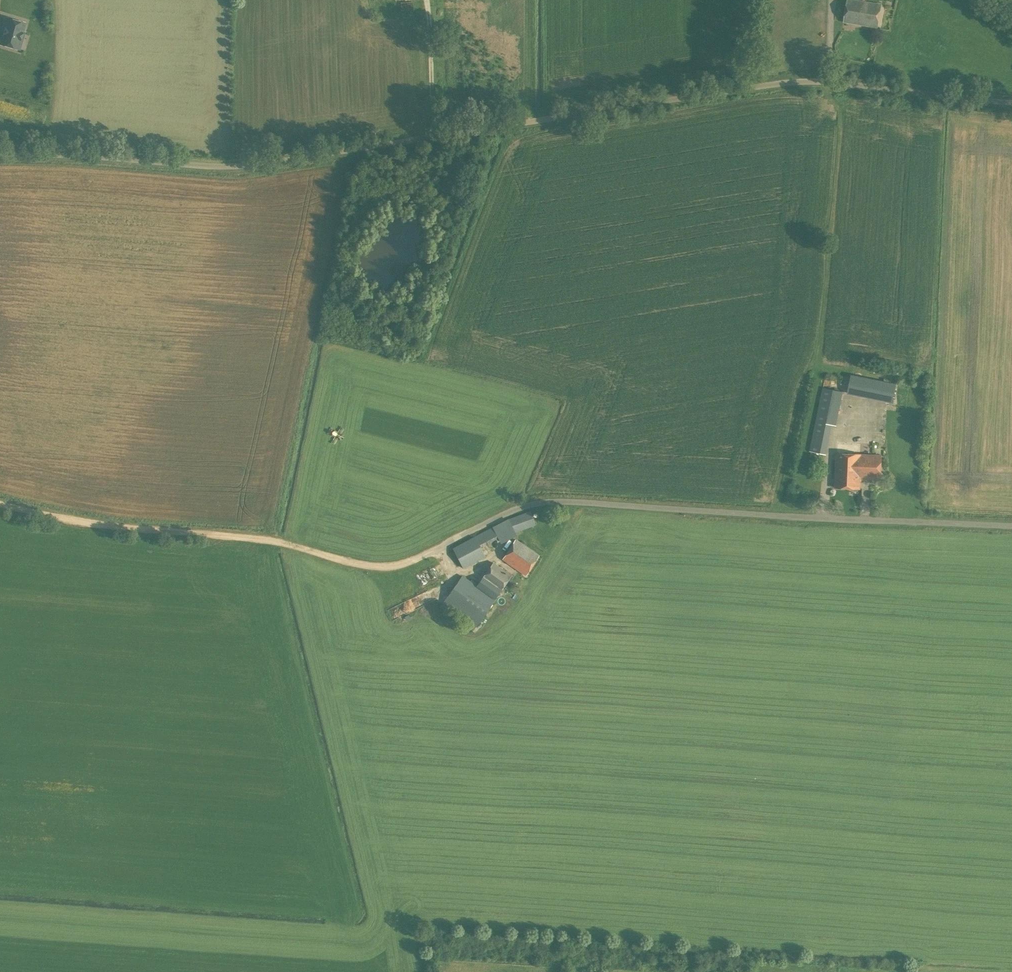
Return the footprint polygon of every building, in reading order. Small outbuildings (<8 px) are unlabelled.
[(880,4),(858,0),(847,0),(844,21),(877,27),(880,4)] [(401,10),(413,10),(412,2),(400,2),(401,10)] [(25,23),(6,18),(3,28),(5,28),(0,44),(16,48),(19,39),(20,39),(25,23)] [(865,397),(869,378),(851,375),(847,393),(865,397)] [(838,415),(843,392),(823,387),(818,411),(838,415)] [(826,455),(827,449),(810,445),(809,451),(826,455)] [(861,456),(860,454),(836,453),(835,487),(860,488),(860,477),(861,456)] [(882,455),(860,454),(861,456),(860,477),(881,478),(882,455)] [(513,532),(535,525),(530,511),(509,518),(513,532)] [(480,547),(499,537),(493,526),(452,547),(463,567),(485,556),(480,547)] [(525,574),(539,554),(515,538),(502,558),(525,574)] [(443,601),(476,625),(495,599),(495,598),(512,575),(493,562),(476,585),(462,575),(443,601)] [(428,592),(394,604),(396,608),(389,610),(391,616),(396,614),(395,613),(431,600),(428,592)]
